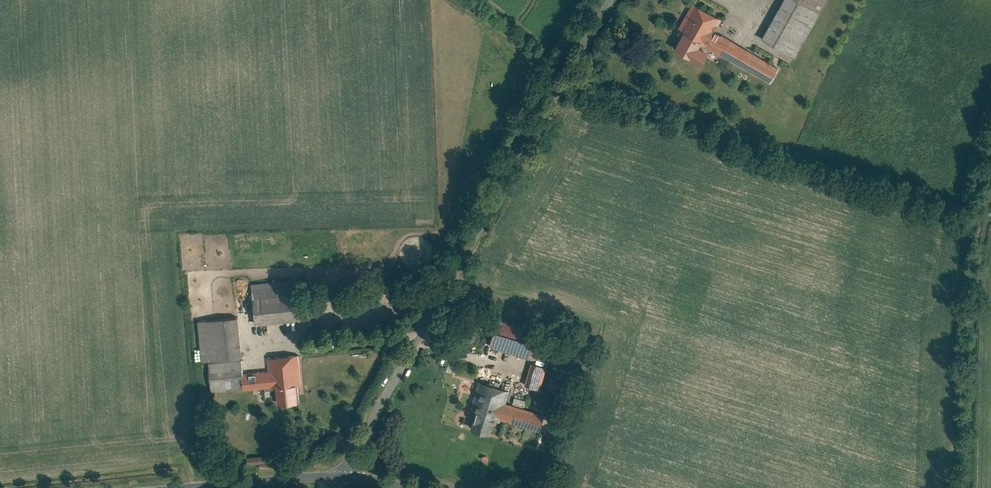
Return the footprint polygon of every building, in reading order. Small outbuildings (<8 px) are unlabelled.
[(759,37),(795,57),(827,0),(780,0),(759,37)] [(680,31),(670,47),(699,64),(707,51),(697,46),(700,41),(770,82),(779,67),(714,29),(721,18),(693,1),(677,29),(680,31)] [(291,279),(250,282),(253,320),(294,317),(291,279)] [(238,356),(237,317),(198,319),(200,358),(238,356)] [(495,317),(487,345),(526,355),(533,327),(495,317)] [(304,398),(299,354),(272,357),(276,401),(304,398)] [(240,358),(207,362),(210,389),(243,386),(240,358)] [(543,379),(546,366),(540,365),(537,377),(543,379)] [(504,387),(481,380),(468,424),(492,431),(496,416),(500,401),(504,387)] [(543,414),(500,401),(496,416),(539,428),(543,414)]
